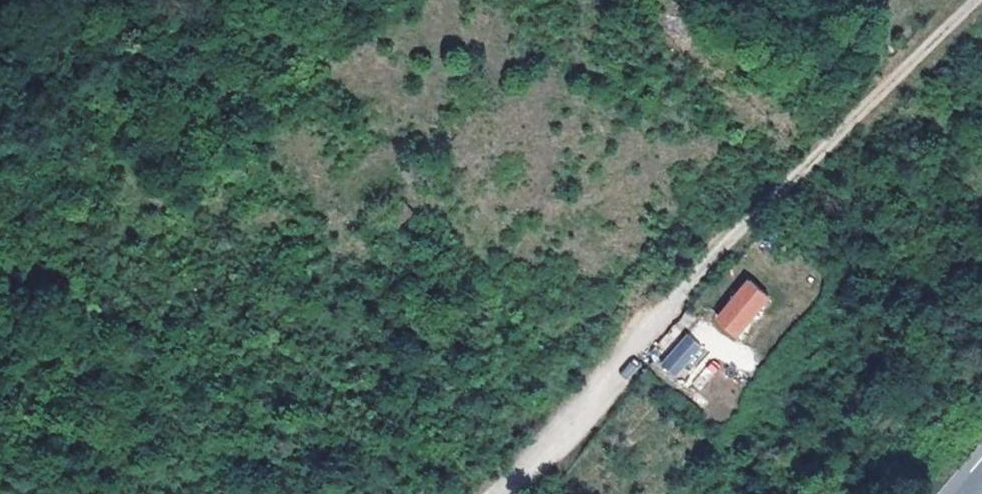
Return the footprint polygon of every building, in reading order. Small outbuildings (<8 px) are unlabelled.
[(718,324),(744,345),(771,312),(746,291),(718,324)] [(684,337),(664,360),(687,382),(709,358),(684,337)]
